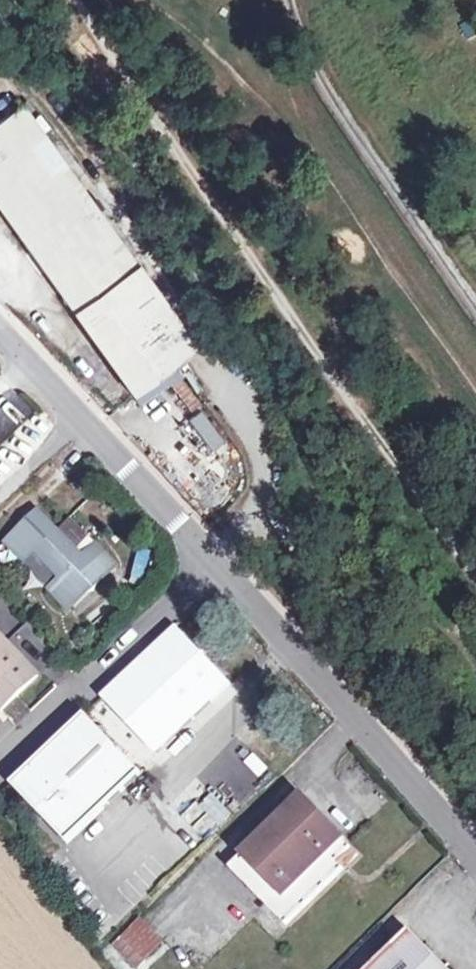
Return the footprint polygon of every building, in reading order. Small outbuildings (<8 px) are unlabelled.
[(134,396),(197,350),(139,268),(22,106),(0,122),(0,209),(134,396)] [(147,262),(139,268),(197,350),(206,344),(147,262)] [(200,443),(220,435),(214,421),(194,429),(200,443)] [(40,510),(6,542),(26,563),(39,551),(64,577),(51,590),(72,611),(121,564),(100,543),(86,556),(40,510)] [(235,684),(179,625),(102,697),(159,756),(235,684)] [(5,709),(39,675),(0,634),(0,704),(5,709)] [(140,774),(84,715),(10,786),(67,845),(140,774)] [(302,796),(232,867),(289,923),(344,867),(337,860),(352,846),(302,796)] [(220,801),(208,811),(219,824),(231,814),(220,801)] [(114,945),(137,968),(138,968),(166,942),(142,917),(114,945)] [(369,968),(450,968),(411,928),(369,968)]
